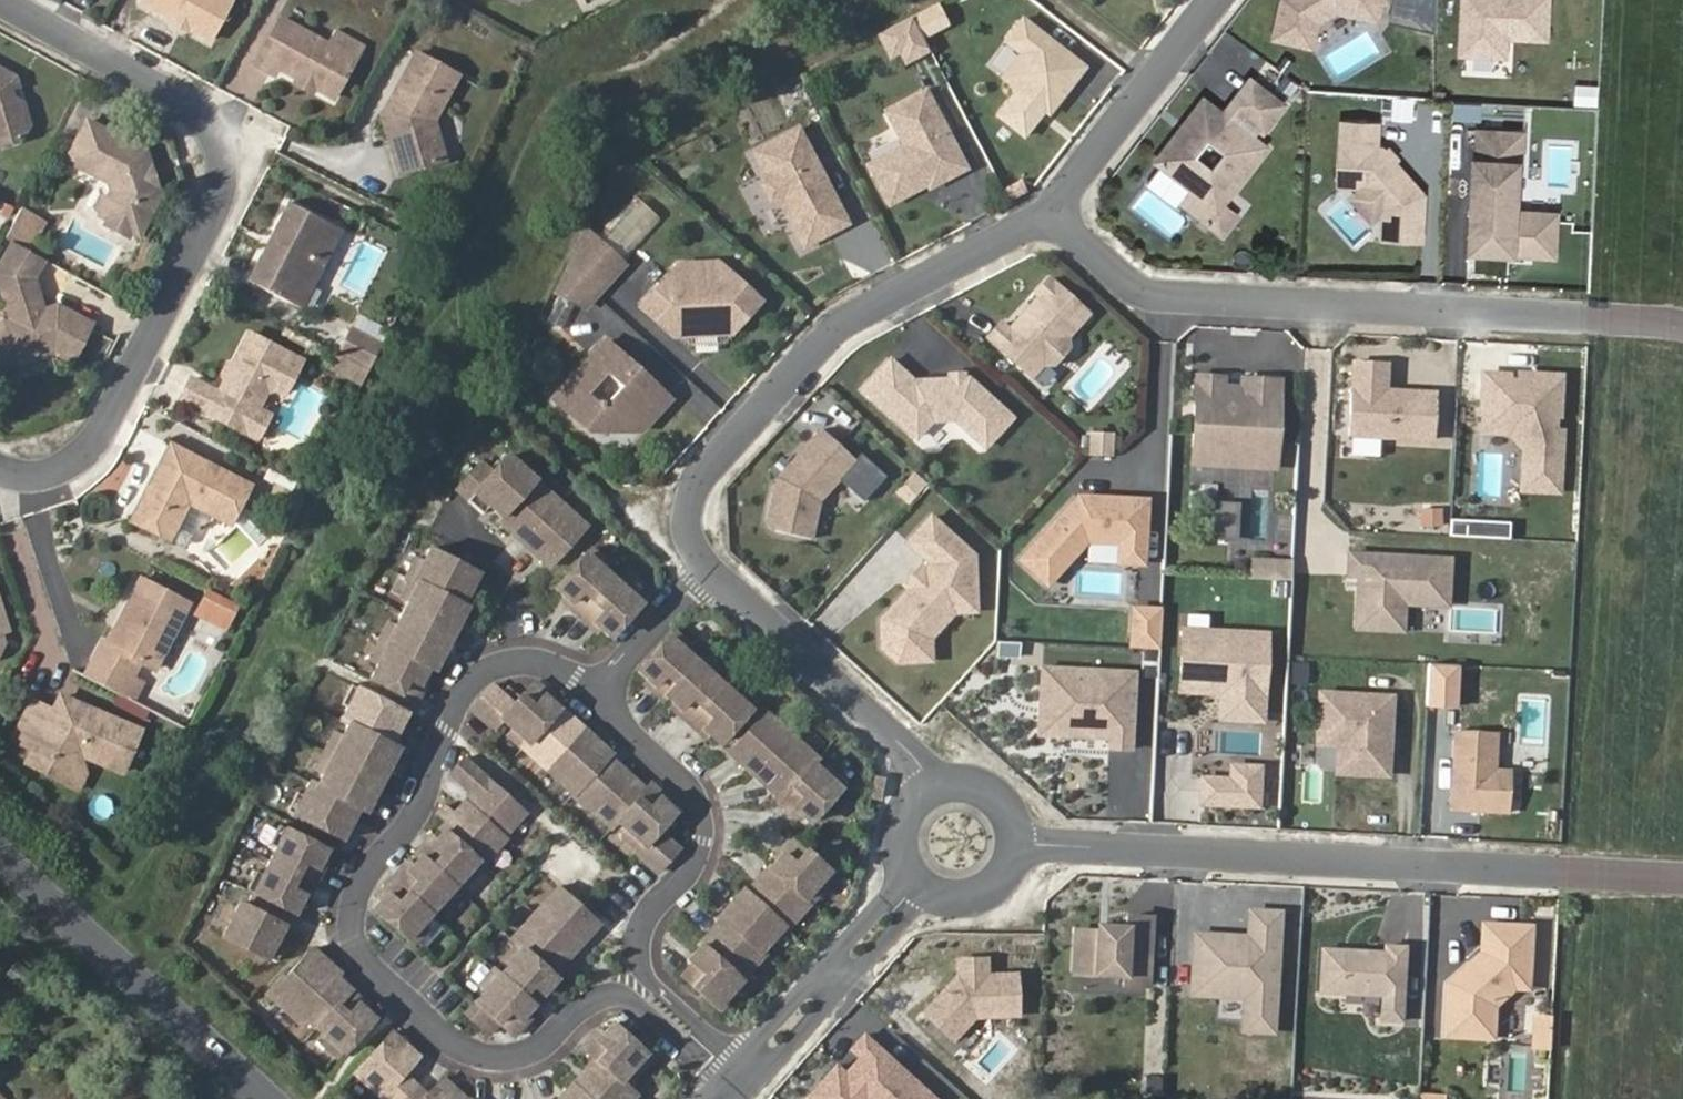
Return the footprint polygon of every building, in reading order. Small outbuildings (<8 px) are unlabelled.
[(141,1),(172,17),(181,16),(189,21),(190,27),(211,37),(230,0),(141,0),(141,1)] [(1279,30),(1322,40),(1328,15),(1340,8),(1379,17),(1383,0),(1286,0),(1279,30)] [(1397,20),(1440,24),(1442,0),(1399,0),(1397,20)] [(1558,0),(1467,0),(1463,52),(1514,55),(1515,35),(1555,38),(1558,0)] [(1085,60),(1023,11),(1006,33),(1022,46),(1003,70),(1049,106),(1085,60)] [(906,15),(891,23),(898,37),(914,29),(906,15)] [(173,23),(186,30),(190,27),(189,21),(181,16),(172,17),(173,23)] [(282,16),(257,62),(275,72),(279,66),(298,77),(305,73),(314,77),(314,85),(336,95),(356,56),(333,43),(282,16)] [(364,44),(340,31),(333,43),(356,56),(364,44)] [(468,80),(426,57),(395,115),(412,173),(454,161),(443,124),(468,80)] [(17,133),(24,119),(20,97),(9,90),(7,81),(14,77),(13,71),(0,65),(0,137),(17,133)] [(1216,190),(1261,133),(1239,116),(1245,107),(1267,124),(1288,98),(1255,72),(1228,107),(1208,92),(1160,154),(1187,175),(1213,195),(1216,190)] [(297,81),(313,89),(314,85),(314,77),(305,73),(298,77),(297,81)] [(868,157),(888,196),(926,176),(928,180),(964,162),(924,84),(886,104),(904,139),(868,157)] [(144,144),(85,114),(64,151),(106,173),(109,184),(97,207),(107,212),(107,218),(121,226),(129,225),(133,228),(138,229),(159,187),(144,144)] [(1382,117),(1346,115),(1343,177),(1368,179),(1388,201),(1386,231),(1426,233),(1428,187),(1387,141),(1381,140),(1382,117)] [(797,121),(753,143),(764,166),(760,178),(768,193),(779,195),(801,238),(846,215),(797,121)] [(1520,207),(1524,128),(1482,126),(1476,245),(1558,249),(1561,209),(1520,207)] [(1216,219),(1230,201),(1216,190),(1213,195),(1187,175),(1176,189),(1216,219)] [(1388,201),(1368,179),(1355,190),(1376,213),(1388,201)] [(1023,181),(1005,190),(1010,201),(1029,192),(1023,181)] [(1152,184),(1136,205),(1175,235),(1191,215),(1152,184)] [(630,255),(665,215),(638,192),(604,232),(630,255)] [(344,225),(291,198),(250,276),(303,303),(344,225)] [(31,216),(17,208),(8,226),(22,234),(31,216)] [(566,264),(593,287),(620,257),(586,225),(566,264)] [(640,300),(669,325),(732,323),(757,294),(716,256),(678,258),(640,300)] [(582,300),(593,287),(566,264),(556,285),(582,300)] [(1036,286),(1039,289),(1008,323),(1000,316),(987,330),(1030,369),(1042,355),(1051,355),(1064,341),(1064,331),(1086,307),(1047,272),(1036,286)] [(4,281),(12,314),(0,317),(0,361),(53,345),(74,356),(93,317),(57,298),(51,309),(43,307),(34,273),(4,281)] [(358,323),(383,336),(388,325),(363,313),(358,323)] [(383,340),(352,323),(341,348),(370,364),(383,340)] [(192,374),(182,393),(229,419),(231,415),(249,423),(260,404),(270,385),(280,383),(289,388),(304,356),(252,327),(238,354),(229,357),(224,369),(227,382),(223,390),(192,374)] [(606,336),(552,393),(586,424),(640,425),(669,394),(606,336)] [(332,367),(361,382),(370,364),(341,348),(332,367)] [(889,354),(862,382),(915,430),(930,413),(954,412),(984,440),(1010,411),(968,373),(912,375),(889,354)] [(1389,357),(1353,355),(1349,429),(1434,434),(1437,386),(1402,385),(1402,390),(1388,389),(1389,357)] [(1223,371),(1197,369),(1193,434),(1220,436),(1218,458),(1275,461),(1280,375),(1243,372),(1242,382),(1223,381),(1223,371)] [(1560,409),(1561,371),(1522,369),(1522,375),(1507,374),(1508,370),(1484,369),(1482,405),(1485,405),(1484,425),(1510,426),(1526,443),(1524,483),(1559,485),(1561,426),(1554,426),(1555,409),(1560,409)] [(229,419),(259,435),(271,410),(260,404),(249,423),(231,415),(229,419)] [(776,472),(765,517),(774,526),(809,533),(818,495),(854,454),(820,424),(776,472)] [(1112,426),(1089,425),(1088,449),(1111,450),(1112,426)] [(1220,436),(1193,434),(1192,456),(1218,458),(1220,436)] [(1358,434),(1354,448),(1380,455),(1383,440),(1358,434)] [(254,481),(173,438),(132,516),(172,535),(191,499),(233,519),(254,481)] [(479,456),(456,482),(468,493),(467,494),(482,507),(489,500),(500,510),(496,514),(549,562),(585,519),(507,449),(491,467),(479,456)] [(1078,491),(1021,554),(1047,578),(1087,535),(1120,537),(1119,557),(1142,558),(1145,495),(1078,491)] [(1218,497),(1215,536),(1239,538),(1242,499),(1218,497)] [(953,606),(952,583),(974,581),(972,550),(930,511),(907,536),(931,558),(924,566),(925,582),(908,583),(880,614),(882,642),(897,656),(930,654),(929,633),(953,606)] [(1454,517),(1453,529),(1511,533),(1512,522),(1454,517)] [(433,664),(466,600),(461,598),(477,567),(429,542),(422,555),(415,552),(405,571),(409,573),(400,591),(407,595),(394,620),(387,616),(377,636),(379,637),(370,654),(377,658),(370,672),(416,695),(424,680),(419,677),(427,662),(433,664)] [(608,631),(640,596),(644,591),(629,576),(624,582),(601,563),(607,557),(590,543),(555,583),(570,597),(566,600),(590,621),(593,618),(608,631)] [(1446,600),(1449,554),(1349,549),(1348,570),(1363,571),(1363,586),(1358,585),(1356,623),(1402,626),(1403,598),(1446,600)] [(1292,576),(1293,560),(1254,558),(1253,574),(1292,576)] [(925,582),(924,566),(919,561),(903,579),(908,583),(925,582)] [(111,638),(106,638),(96,654),(135,672),(136,671),(143,658),(157,664),(191,598),(145,574),(111,638)] [(975,605),(974,581),(952,583),(953,606),(975,605)] [(232,598),(207,585),(200,600),(225,612),(232,598)] [(8,640),(4,628),(12,627),(0,587),(0,654),(8,640)] [(196,606),(227,622),(237,600),(232,598),(225,612),(200,600),(196,606)] [(1162,606),(1135,604),(1132,643),(1160,645),(1162,606)] [(1267,630),(1184,625),(1182,669),(1223,671),(1222,689),(1221,713),(1262,716),(1267,630)] [(732,689),(711,670),(716,664),(699,649),(695,655),(685,646),(690,641),(674,626),(637,666),(653,680),(649,683),(662,695),(665,691),(679,703),(676,707),(699,728),(703,725),(717,738),(753,698),(737,683),(732,689)] [(136,671),(135,672),(96,654),(88,670),(137,694),(146,676),(136,671)] [(1428,705),(1461,707),(1464,663),(1432,660),(1428,705)] [(1131,744),(1135,667),(1112,666),(1111,687),(1086,686),(1087,665),(1042,662),(1040,693),(1056,694),(1054,719),(1074,720),(1073,731),(1086,732),(1087,718),(1100,719),(1099,732),(1110,733),(1109,743),(1131,744)] [(1111,687),(1112,666),(1087,665),(1086,686),(1111,687)] [(1222,689),(1223,671),(1182,669),(1181,686),(1222,689)] [(611,747),(558,700),(557,701),(543,689),(547,685),(535,674),(513,699),(491,679),(470,703),(492,723),(500,714),(511,723),(506,729),(572,788),(571,790),(584,801),(585,800),(610,823),(616,816),(626,825),(621,831),(636,845),(634,847),(656,867),(677,843),(656,824),(674,805),(659,791),(662,787),(650,777),(645,782),(619,759),(603,778),(592,768),(609,750),(611,747)] [(364,806),(397,742),(390,738),(406,707),(350,678),(340,698),(346,701),(339,714),(346,718),(340,730),(333,726),(314,763),(321,767),(315,778),(308,775),(301,788),(295,785),(285,805),(341,834),(357,802),(364,806)] [(88,700),(69,690),(61,708),(59,715),(67,718),(67,716),(80,709),(84,711),(88,700)] [(1339,740),(1345,741),(1345,750),(1346,750),(1346,752),(1345,752),(1344,769),(1387,771),(1389,745),(1384,735),(1384,715),(1391,715),(1392,694),(1321,690),(1319,739),(1339,740)] [(1073,731),(1074,720),(1054,719),(1056,694),(1040,693),(1038,729),(1073,731)] [(67,718),(59,715),(61,708),(39,697),(18,736),(40,747),(34,760),(70,778),(86,747),(87,747),(129,768),(148,730),(88,700),(84,711),(80,709),(67,716),(67,718)] [(812,759),(817,754),(764,706),(727,748),(778,794),(776,796),(788,807),(792,804),(807,817),(843,777),(826,762),(821,768),(812,759)] [(1099,732),(1100,719),(1087,718),(1086,732),(1099,732)] [(1453,727),(1451,809),(1514,811),(1515,766),(1501,766),(1502,728),(1453,727)] [(70,778),(83,785),(91,768),(87,747),(86,747),(70,778)] [(603,778),(619,759),(609,750),(592,768),(603,778)] [(502,831),(524,807),(463,752),(448,768),(470,788),(452,808),(442,800),(435,807),(445,815),(439,823),(441,825),(429,839),(425,834),(414,847),(418,851),(406,865),(401,860),(380,884),(385,888),(371,903),(411,939),(426,923),(420,918),(439,896),(445,902),(459,886),(453,880),(462,871),(468,876),(484,858),(483,857),(504,833),(502,831)] [(1260,763),(1232,761),(1231,776),(1203,774),(1202,798),(1257,801),(1260,763)] [(884,773),(873,771),(869,794),(880,796),(884,773)] [(306,892),(321,863),(316,861),(326,843),(278,818),(268,838),(275,841),(261,867),(254,864),(245,883),(253,887),(246,901),(238,896),(221,928),(274,956),(283,938),(274,934),(282,919),(273,914),(280,901),(292,907),(302,890),(306,892)] [(785,925),(822,884),(816,879),(827,868),(789,833),(777,846),(781,850),(769,862),(768,861),(745,887),(742,884),(717,911),(720,914),(697,939),(698,941),(686,955),(691,959),(680,971),(718,1005),(731,992),(728,989),(763,950),(760,947),(782,923),(785,925)] [(551,970),(598,919),(556,881),(508,934),(513,939),(500,953),(506,959),(498,968),(492,962),(477,979),(483,985),(462,1008),(486,1029),(496,1018),(511,1031),(523,1018),(518,1014),(530,1001),(535,1005),(547,992),(542,988),(555,973),(551,970)] [(1248,930),(1195,926),(1191,993),(1245,997),(1243,1031),(1279,1033),(1287,905),(1250,903),(1248,930)] [(1075,927),(1073,969),(1123,972),(1123,980),(1147,982),(1150,914),(1126,912),(1126,921),(1107,920),(1106,929),(1096,928),(1075,927)] [(1446,970),(1444,1036),(1501,1038),(1503,987),(1534,988),(1536,920),(1478,918),(1477,971),(1446,970)] [(1096,928),(1106,929),(1107,920),(1097,919),(1096,928)] [(360,994),(334,971),(338,967),(310,942),(282,973),(279,970),(264,987),(299,1019),(304,1013),(324,1031),(319,1037),(335,1052),(371,1012),(356,998),(360,994)] [(1408,1023),(1410,945),(1322,943),(1320,993),(1382,995),(1381,1022),(1408,1023)] [(1016,1011),(1015,970),(985,971),(985,954),(956,955),(957,978),(951,985),(941,985),(921,1008),(951,1036),(972,1012),(1016,1011)] [(635,1089),(620,1075),(629,1065),(634,1070),(649,1054),(608,1018),(595,1033),(592,1029),(581,1042),(593,1053),(551,1098),(626,1098),(635,1089)] [(468,1094),(466,1096),(440,1072),(424,1089),(401,1068),(417,1051),(390,1026),(352,1067),(380,1092),(381,1090),(391,1098),(473,1098),(468,1094)] [(862,1031),(849,1045),(863,1058),(848,1074),(834,1061),(806,1092),(813,1098),(934,1098),(935,1097),(862,1031)]
